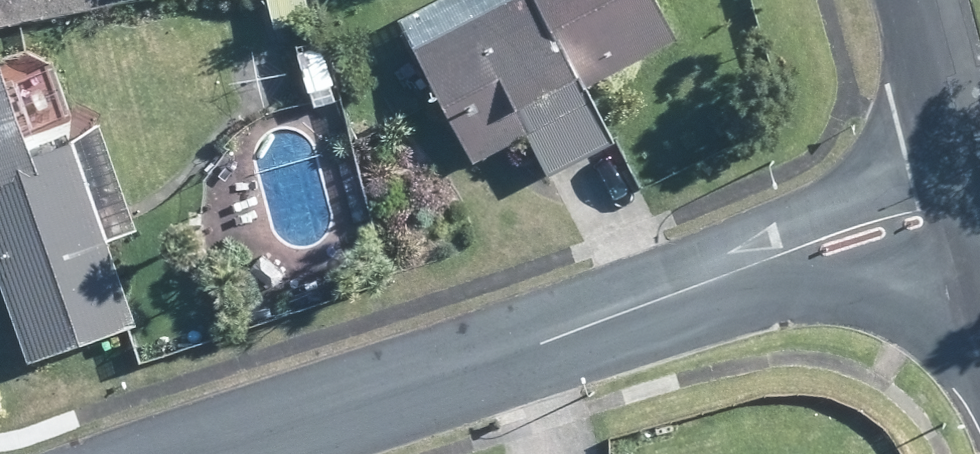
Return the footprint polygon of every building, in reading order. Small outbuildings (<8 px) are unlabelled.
[(300,27),(318,23),(312,0),(277,0),(280,13),(285,31),(300,27)] [(415,14),(489,158),(526,137),(541,130),(562,175),(616,147),(628,141),(606,97),(598,102),(589,85),(689,34),(672,0),(442,0),(415,14)] [(308,42),(317,85),(342,79),(333,36),(308,42)] [(142,201),(117,131),(53,152),(23,62),(0,69),(0,258),(5,271),(13,267),(43,358),(150,321),(121,235),(150,225),(145,215),(142,201)]
